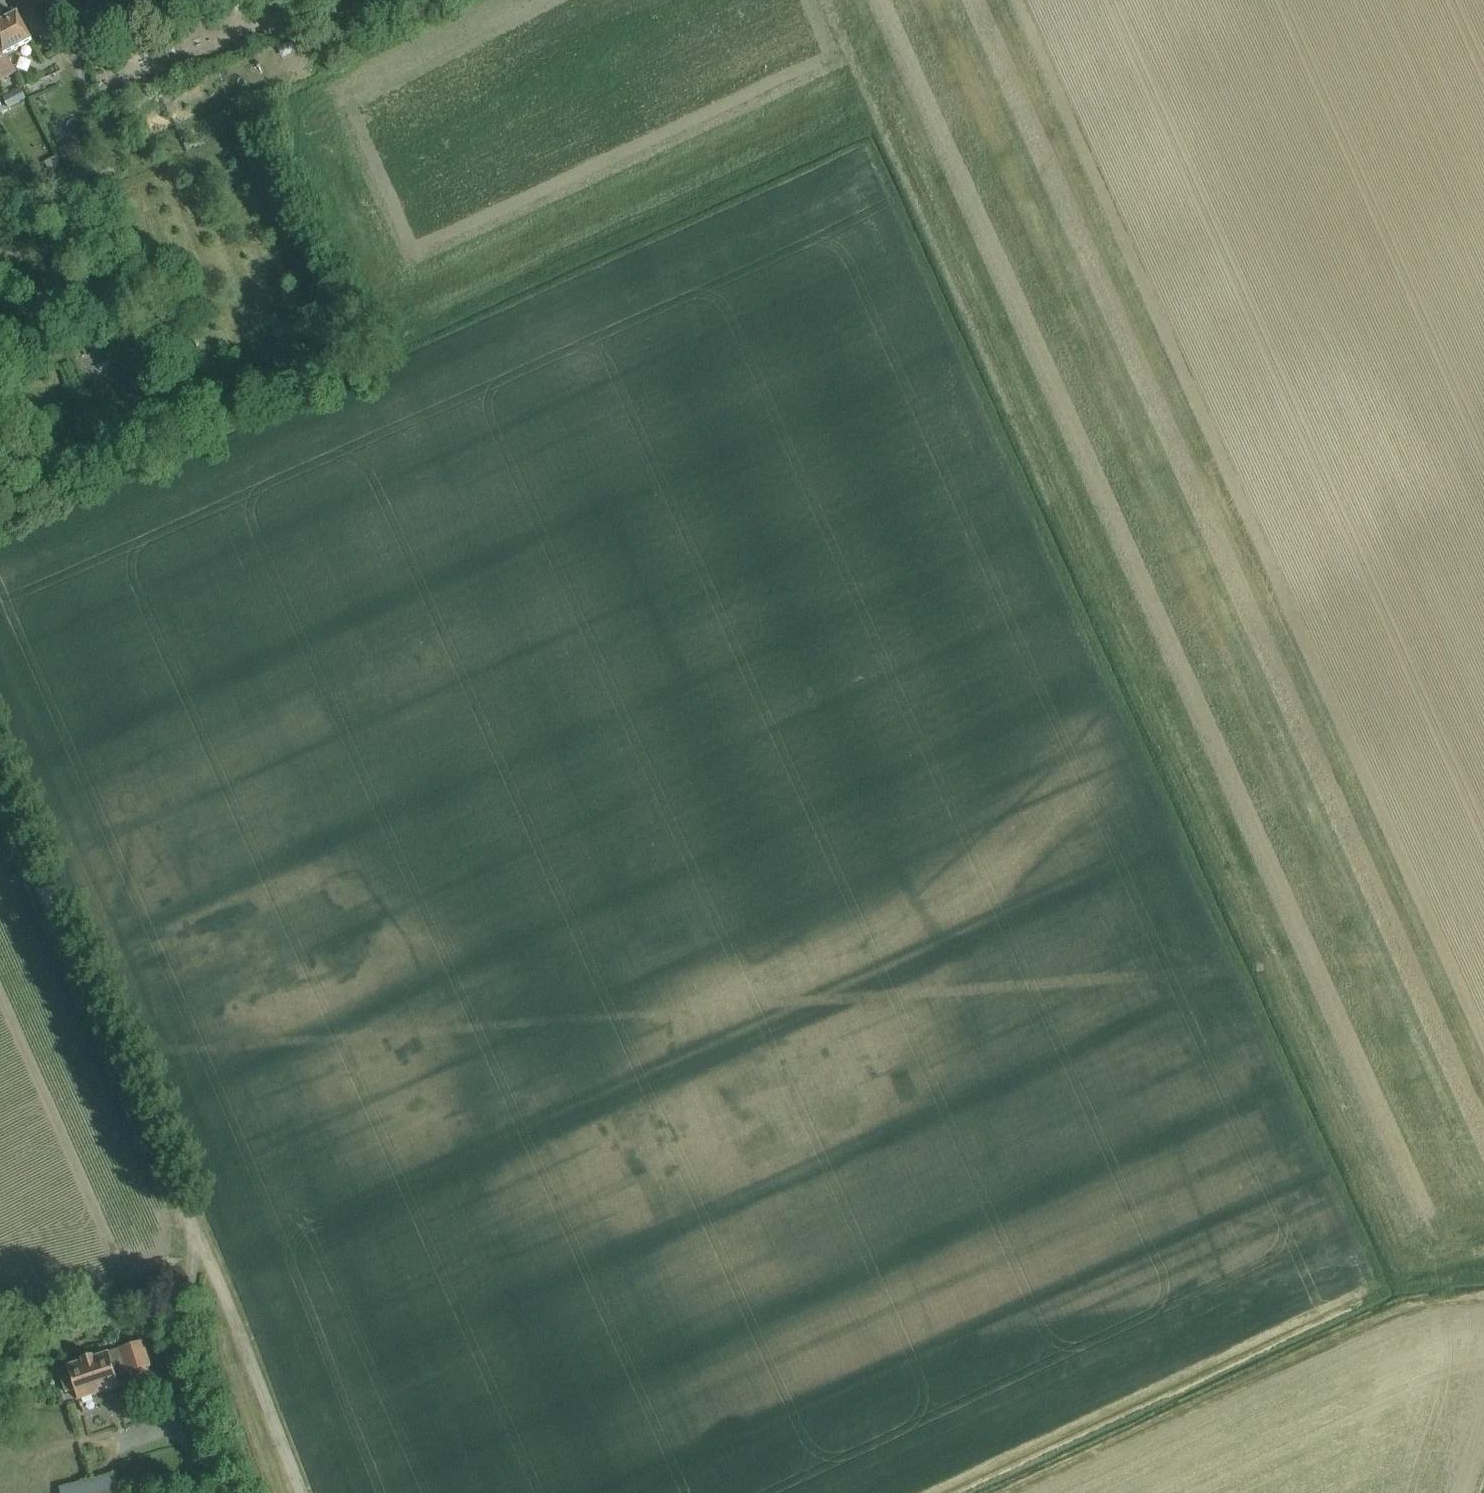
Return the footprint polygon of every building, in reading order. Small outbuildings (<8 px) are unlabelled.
[(16,74),(7,56),(31,43),(18,17),(0,26),(0,82),(16,74)] [(303,49),(288,50),(289,62),(304,61),(303,49)] [(70,1379),(62,1382),(66,1393),(74,1391),(77,1401),(119,1387),(115,1374),(125,1370),(127,1376),(150,1368),(142,1343),(119,1350),(95,1358),(94,1356),(81,1361),(81,1363),(66,1368),(70,1379)] [(114,1477),(58,1489),(59,1492),(118,1492),(114,1477)]
